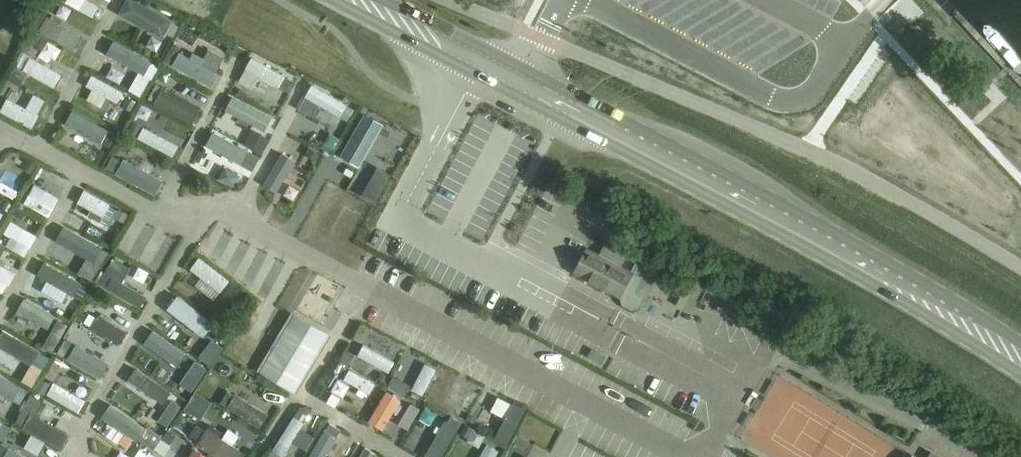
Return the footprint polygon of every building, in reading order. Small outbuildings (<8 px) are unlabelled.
[(35,7),(43,11),(48,1),(46,0),(38,0),(35,7)] [(92,16),(98,6),(88,0),(64,0),(92,16)] [(163,38),(166,33),(172,36),(178,26),(171,22),(172,22),(132,0),(127,0),(119,14),(163,38)] [(47,15),(39,29),(74,49),(82,35),(60,22),(54,19),(47,15)] [(38,35),(33,44),(43,49),(48,40),(38,35)] [(104,50),(152,77),(158,64),(111,38),(104,50)] [(171,47),(164,59),(171,63),(178,50),(171,47)] [(61,74),(30,56),(23,68),(22,70),(54,87),(61,74)] [(251,56),(238,80),(252,88),(258,76),(257,75),(258,74),(278,85),(284,75),(251,56)] [(212,73),(187,59),(181,69),(206,83),(212,73)] [(14,68),(7,80),(15,84),(22,73),(14,68)] [(123,91),(92,74),(86,85),(100,93),(97,99),(103,103),(107,96),(117,102),(123,91)] [(288,77),(282,88),(290,92),(296,82),(288,77)] [(192,123),(201,106),(163,86),(163,87),(156,83),(148,98),(155,101),(154,102),(192,123)] [(347,104),(312,84),(305,95),(347,119),(353,109),(347,105),(347,104)] [(231,96),(225,106),(219,119),(230,124),(237,112),(238,114),(236,119),(253,128),(256,123),(267,128),(268,126),(273,117),(231,96)] [(7,97),(0,110),(32,127),(38,114),(7,97)] [(136,102),(129,98),(124,106),(131,110),(136,102)] [(315,126),(320,114),(303,108),(298,120),(315,126)] [(108,129),(72,109),(65,123),(101,143),(101,142),(109,147),(116,134),(108,129)] [(181,150),(187,138),(150,119),(144,131),(181,150)] [(373,119),(350,161),(364,169),(387,127),(373,119)] [(134,121),(128,133),(137,138),(144,126),(134,121)] [(248,150),(213,131),(206,145),(241,164),(248,150)] [(251,133),(246,144),(263,153),(268,142),(251,133)] [(320,154),(309,148),(305,154),(316,160),(320,154)] [(251,152),(244,165),(252,170),(259,156),(251,152)] [(112,156),(106,167),(114,171),(120,160),(112,156)] [(281,156),(264,184),(276,192),(293,163),(281,156)] [(30,158),(24,169),(32,173),(38,163),(30,158)] [(160,179),(127,162),(120,175),(153,193),(160,179)] [(370,185),(364,194),(376,201),(382,191),(370,185)] [(110,203),(84,189),(77,202),(91,209),(88,215),(97,220),(100,214),(103,216),(110,203)] [(342,231),(374,248),(393,211),(361,194),(342,231)] [(28,204),(28,220),(46,220),(46,204),(28,204)] [(18,206),(13,214),(21,219),(26,211),(18,206)] [(567,222),(569,214),(550,207),(547,215),(567,222)] [(120,209),(116,218),(126,223),(130,214),(120,209)] [(96,244),(64,226),(56,239),(77,250),(74,256),(82,261),(85,254),(90,257),(96,244)] [(167,268),(173,255),(147,240),(140,253),(167,268)] [(642,250),(630,271),(620,266),(625,257),(617,253),(604,246),(599,255),(587,248),(574,271),(621,295),(623,303),(632,308),(640,306),(660,269),(647,262),(651,255),(642,250)] [(229,280),(199,257),(190,268),(220,291),(229,280)] [(44,261),(37,274),(74,295),(81,299),(88,287),(81,283),(82,282),(44,261)] [(140,307),(147,296),(112,276),(104,271),(98,282),(106,287),(140,307)] [(699,290),(720,300),(726,288),(705,278),(699,290)] [(3,300),(9,289),(0,284),(0,299),(3,300)] [(231,285),(223,296),(236,305),(244,294),(231,285)] [(167,308),(202,334),(204,336),(209,329),(214,322),(178,294),(176,297),(173,297),(168,303),(169,306),(167,308)] [(25,297),(19,308),(32,315),(29,321),(40,327),(49,310),(25,297)] [(80,310),(75,319),(81,322),(86,314),(80,310)] [(127,331),(98,314),(91,326),(120,343),(127,331)] [(316,338),(293,324),(297,317),(293,314),(260,369),(296,391),(329,336),(321,331),(316,338)] [(64,334),(67,327),(58,322),(54,328),(64,334)] [(224,327),(216,337),(223,342),(231,333),(224,327)] [(3,329),(0,335),(0,347),(31,364),(32,363),(38,351),(39,350),(3,329)] [(188,353),(154,329),(143,343),(177,368),(188,353)] [(65,355),(72,343),(65,339),(58,352),(65,355)] [(395,361),(363,344),(357,355),(389,372),(395,361)] [(105,366),(76,350),(70,360),(99,377),(105,366)] [(38,351),(32,363),(43,369),(50,358),(38,351)] [(192,369),(202,376),(207,369),(197,362),(192,369)] [(436,368),(425,362),(411,388),(422,394),(436,368)] [(194,397),(184,390),(183,392),(143,364),(136,374),(176,402),(178,399),(188,406),(194,397)] [(375,383),(349,368),(344,379),(359,387),(356,393),(364,398),(368,392),(370,393),(375,383)] [(471,407),(482,384),(461,373),(449,396),(471,407)] [(3,401),(6,396),(13,399),(13,398),(19,402),(26,390),(20,386),(0,374),(0,399),(3,401)] [(39,378),(34,387),(45,393),(50,384),(39,378)] [(85,400),(54,381),(47,393),(78,412),(85,400)] [(260,427),(268,413),(235,394),(227,390),(220,401),(228,406),(227,407),(260,427)] [(401,399),(386,390),(368,420),(383,429),(401,399)] [(161,418),(126,393),(118,405),(153,429),(161,418)] [(30,395),(16,422),(23,426),(31,412),(35,415),(42,402),(30,395)] [(168,407),(176,413),(181,407),(172,401),(168,407)] [(526,408),(513,402),(495,437),(508,444),(526,408)] [(279,441),(288,447),(310,413),(301,407),(279,441)] [(61,447),(69,433),(35,415),(31,412),(23,426),(61,447)] [(428,456),(442,456),(462,421),(451,415),(448,420),(445,419),(425,455),(428,456)] [(469,431),(484,440),(493,426),(479,417),(469,431)] [(0,421),(0,437),(3,439),(10,427),(0,421)] [(133,440),(102,421),(96,432),(127,450),(133,440)] [(309,455),(308,456),(326,456),(337,437),(341,429),(330,422),(325,430),(324,429),(309,455)] [(244,452),(219,436),(222,431),(210,423),(205,430),(195,423),(189,434),(198,440),(197,442),(221,456),(240,456),(244,452)] [(498,450),(487,443),(479,456),(494,456),(498,450)] [(365,446),(359,456),(374,456),(377,453),(365,446)] [(381,456),(394,456),(396,453),(386,447),(381,456)] [(189,456),(208,456),(194,449),(189,456)] [(336,456),(354,456),(341,449),(336,456)]
